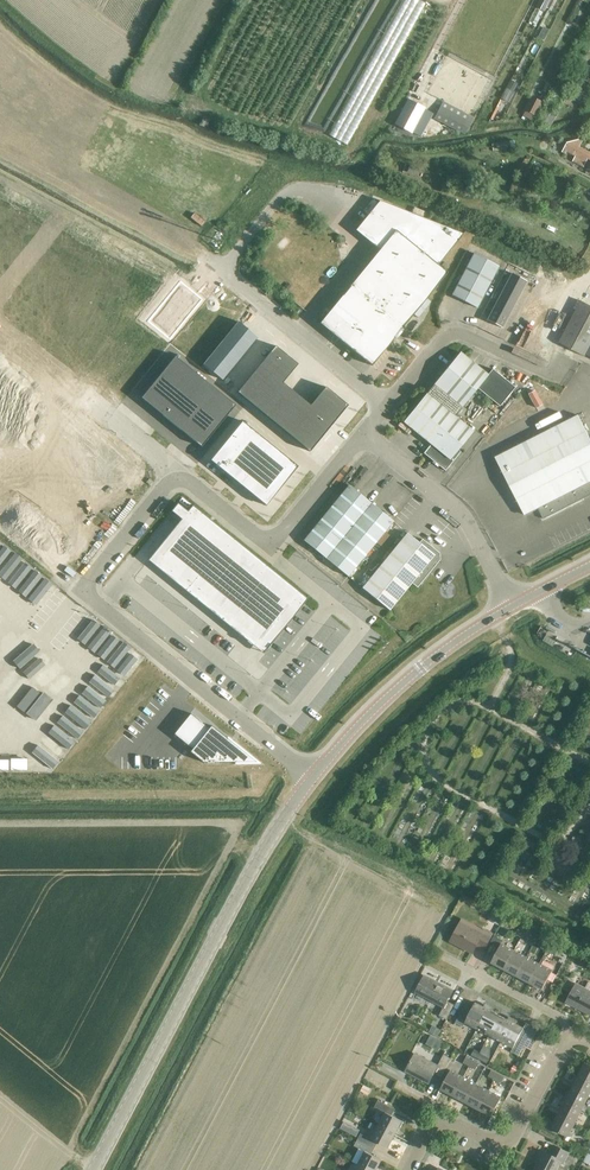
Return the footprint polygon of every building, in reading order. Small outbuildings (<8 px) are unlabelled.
[(425,4),(418,0),(403,0),(329,135),(347,145),(425,4)] [(577,16),(572,25),(578,28),(583,19),(577,16)] [(507,88),(501,99),(505,100),(509,103),(515,92),(507,88)] [(436,93),(434,103),(443,105),(445,95),(436,93)] [(532,96),(525,110),(526,111),(523,116),(532,121),(535,116),(536,116),(544,102),(532,96)] [(407,100),(394,124),(411,133),(424,109),(407,100)] [(505,100),(498,113),(505,117),(512,104),(509,103),(505,100)] [(447,109),(440,106),(434,118),(440,122),(447,109)] [(548,107),(540,121),(550,127),(558,112),(548,107)] [(476,122),(470,120),(468,125),(474,127),(473,129),(478,131),(480,126),(475,124),(476,122)] [(580,147),(583,142),(579,139),(567,143),(563,150),(575,156),(573,161),(584,167),(588,159),(589,160),(589,153),(580,147)] [(514,141),(496,144),(497,149),(515,147),(514,141)] [(408,166),(406,173),(418,176),(420,169),(408,166)] [(379,250),(320,323),(371,365),(446,273),(437,265),(463,234),(379,200),(354,230),(379,250)] [(473,253),(451,295),(476,308),(498,266),(473,253)] [(526,281),(511,273),(487,320),(502,328),(526,281)] [(147,321),(169,339),(202,299),(180,281),(147,321)] [(581,301),(559,343),(585,356),(586,354),(589,356),(589,305),(581,301)] [(238,321),(203,364),(222,380),(257,337),(238,321)] [(275,345),(237,392),(310,452),(348,405),(325,386),(310,405),(282,382),(298,364),(275,345)] [(460,352),(434,384),(462,407),(477,388),(499,406),(514,387),(492,369),(487,374),(460,352)] [(175,356),(141,398),(201,447),(235,405),(175,356)] [(48,394),(29,378),(0,413),(0,441),(6,446),(48,394)] [(434,384),(426,393),(454,416),(462,407),(434,384)] [(454,416),(426,393),(403,421),(431,444),(423,453),(445,471),(461,451),(458,449),(473,431),(454,416)] [(495,457),(524,515),(539,507),(544,516),(547,517),(567,506),(568,503),(571,504),(584,498),(585,495),(588,493),(589,492),(589,438),(578,415),(559,425),(528,440),(495,457)] [(242,420),(210,460),(266,506),(298,466),(242,420)] [(348,576),(393,521),(348,485),(303,540),(348,576)] [(181,519),(148,560),(242,637),(254,623),(259,628),(265,633),(266,633),(287,606),(296,613),(307,598),(192,505),(187,511),(177,503),(171,511),(181,519)] [(419,542),(407,532),(362,587),(389,610),(411,583),(417,587),(439,559),(439,553),(422,539),(419,542)] [(190,713),(173,734),(192,749),(190,751),(203,762),(256,762),(211,725),(209,728),(190,713)] [(492,913),(489,920),(499,925),(503,918),(501,917),(502,916),(496,913),(495,914),(492,913)] [(483,933),(474,929),(475,927),(462,920),(451,941),(473,952),(477,946),(484,950),(492,933),(485,929),(483,933)] [(521,937),(524,931),(519,928),(516,934),(521,937)] [(528,941),(531,935),(524,931),(521,937),(528,941)] [(495,935),(491,941),(500,946),(502,943),(503,940),(495,935)] [(546,950),(549,945),(544,942),(541,947),(546,950)] [(505,969),(515,950),(502,943),(500,946),(491,962),(505,969)] [(553,954),(556,948),(549,945),(546,950),(553,954)] [(517,976),(527,956),(515,950),(505,969),(517,976)] [(530,982),(540,963),(527,956),(517,976),(530,982)] [(540,963),(530,982),(543,989),(553,970),(540,963)] [(439,1016),(447,1020),(454,1005),(447,1002),(453,991),(425,976),(416,992),(444,1007),(439,1016)] [(587,983),(584,988),(576,984),(566,1002),(577,1008),(578,1006),(589,1012),(589,984),(587,983)] [(477,1029),(488,1009),(476,1002),(472,1009),(465,1005),(456,1022),(463,1026),(465,1022),(477,1029)] [(489,1035),(500,1015),(488,1009),(477,1029),(489,1035)] [(502,1041),(512,1022),(500,1015),(489,1035),(502,1041)] [(512,1022),(502,1041),(513,1047),(511,1051),(519,1056),(528,1038),(521,1034),(524,1028),(512,1022)] [(433,1025),(429,1032),(437,1037),(441,1029),(433,1025)] [(477,1058),(480,1053),(475,1050),(472,1055),(477,1058)] [(477,1058),(483,1061),(486,1056),(480,1053),(477,1058)] [(434,1073),(442,1077),(451,1059),(444,1055),(438,1066),(415,1054),(406,1071),(429,1083),(434,1073)] [(470,1066),(473,1060),(466,1057),(463,1062),(470,1066)] [(473,1060),(470,1066),(475,1069),(479,1063),(473,1060)] [(589,1082),(589,1064),(585,1062),(578,1076),(589,1082)] [(510,1072),(515,1075),(519,1068),(514,1065),(510,1072)] [(536,1076),(538,1071),(527,1065),(525,1071),(536,1076)] [(454,1096),(464,1077),(451,1070),(441,1089),(454,1096)] [(495,1080),(498,1074),(491,1070),(488,1076),(495,1080)] [(498,1074),(495,1080),(501,1083),(504,1077),(498,1074)] [(589,1094),(589,1082),(578,1076),(572,1089),(588,1097),(589,1094)] [(467,1103),(477,1084),(464,1077),(454,1096),(467,1103)] [(479,1110),(489,1091),(477,1084),(467,1103),(479,1110)] [(372,1089),(364,1085),(360,1091),(368,1095),(372,1089)] [(582,1110),(588,1097),(572,1089),(565,1101),(582,1110)] [(489,1091),(479,1110),(492,1117),(502,1098),(489,1091)] [(378,1126),(395,1135),(403,1121),(392,1115),(395,1109),(378,1101),(375,1106),(385,1112),(378,1126)] [(575,1123),(582,1110),(565,1101),(558,1114),(575,1123)] [(568,1137),(575,1123),(558,1114),(551,1128),(568,1137)] [(388,1148),(395,1135),(378,1126),(371,1139),(361,1134),(357,1140),(374,1148),(377,1142),(388,1148)] [(355,1129),(352,1135),(358,1137),(360,1132),(355,1129)] [(374,1148),(357,1140),(354,1146),(365,1151),(358,1164),(368,1169),(376,1169),(382,1160),(371,1154),(374,1148)] [(561,1160),(563,1162),(569,1152),(554,1144),(549,1154),(540,1149),(536,1156),(541,1158),(534,1169),(556,1169),(561,1160)]
